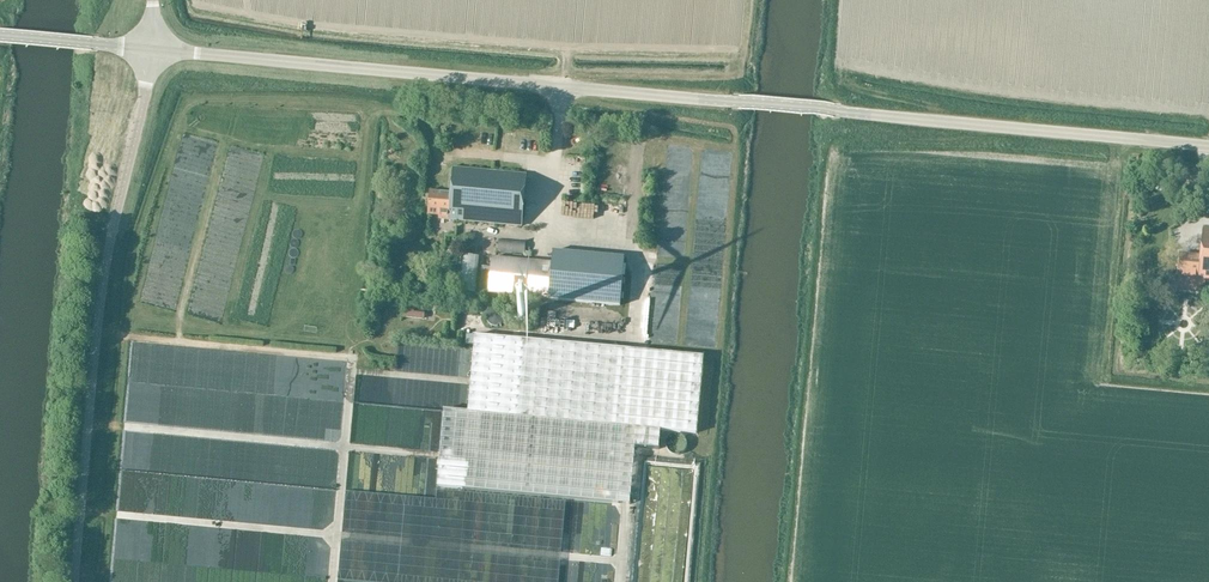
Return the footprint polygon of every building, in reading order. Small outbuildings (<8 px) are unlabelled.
[(559,165),(560,174),(575,173),(575,164),(559,165)] [(456,168),(454,192),(429,190),(427,215),(439,216),(439,219),(522,226),(527,174),(456,168)] [(1203,229),(1201,254),(1180,253),(1177,289),(1205,291),(1206,282),(1208,283),(1208,230),(1203,229)] [(499,239),(498,252),(525,254),(526,241),(499,239)] [(547,341),(703,355),(709,290),(626,283),(628,259),(556,253),(547,341)] [(455,282),(455,290),(468,290),(469,254),(454,254),(453,282),(455,282)] [(474,345),(475,335),(467,335),(466,344),(474,345)] [(468,413),(624,427),(631,350),(475,335),(474,345),(468,412),(468,413)] [(631,350),(624,427),(659,430),(696,433),(703,356),(631,350)] [(444,410),(437,487),(629,504),(634,447),(658,449),(659,430),(624,427),(468,413),(468,412),(444,410)] [(687,538),(692,459),(634,456),(630,522),(639,522),(638,525),(659,526),(658,538),(673,539),(673,537),(687,538)] [(451,573),(451,581),(468,581),(468,573),(451,573)] [(534,574),(469,573),(469,581),(526,581),(526,576),(534,576),(534,574)]
